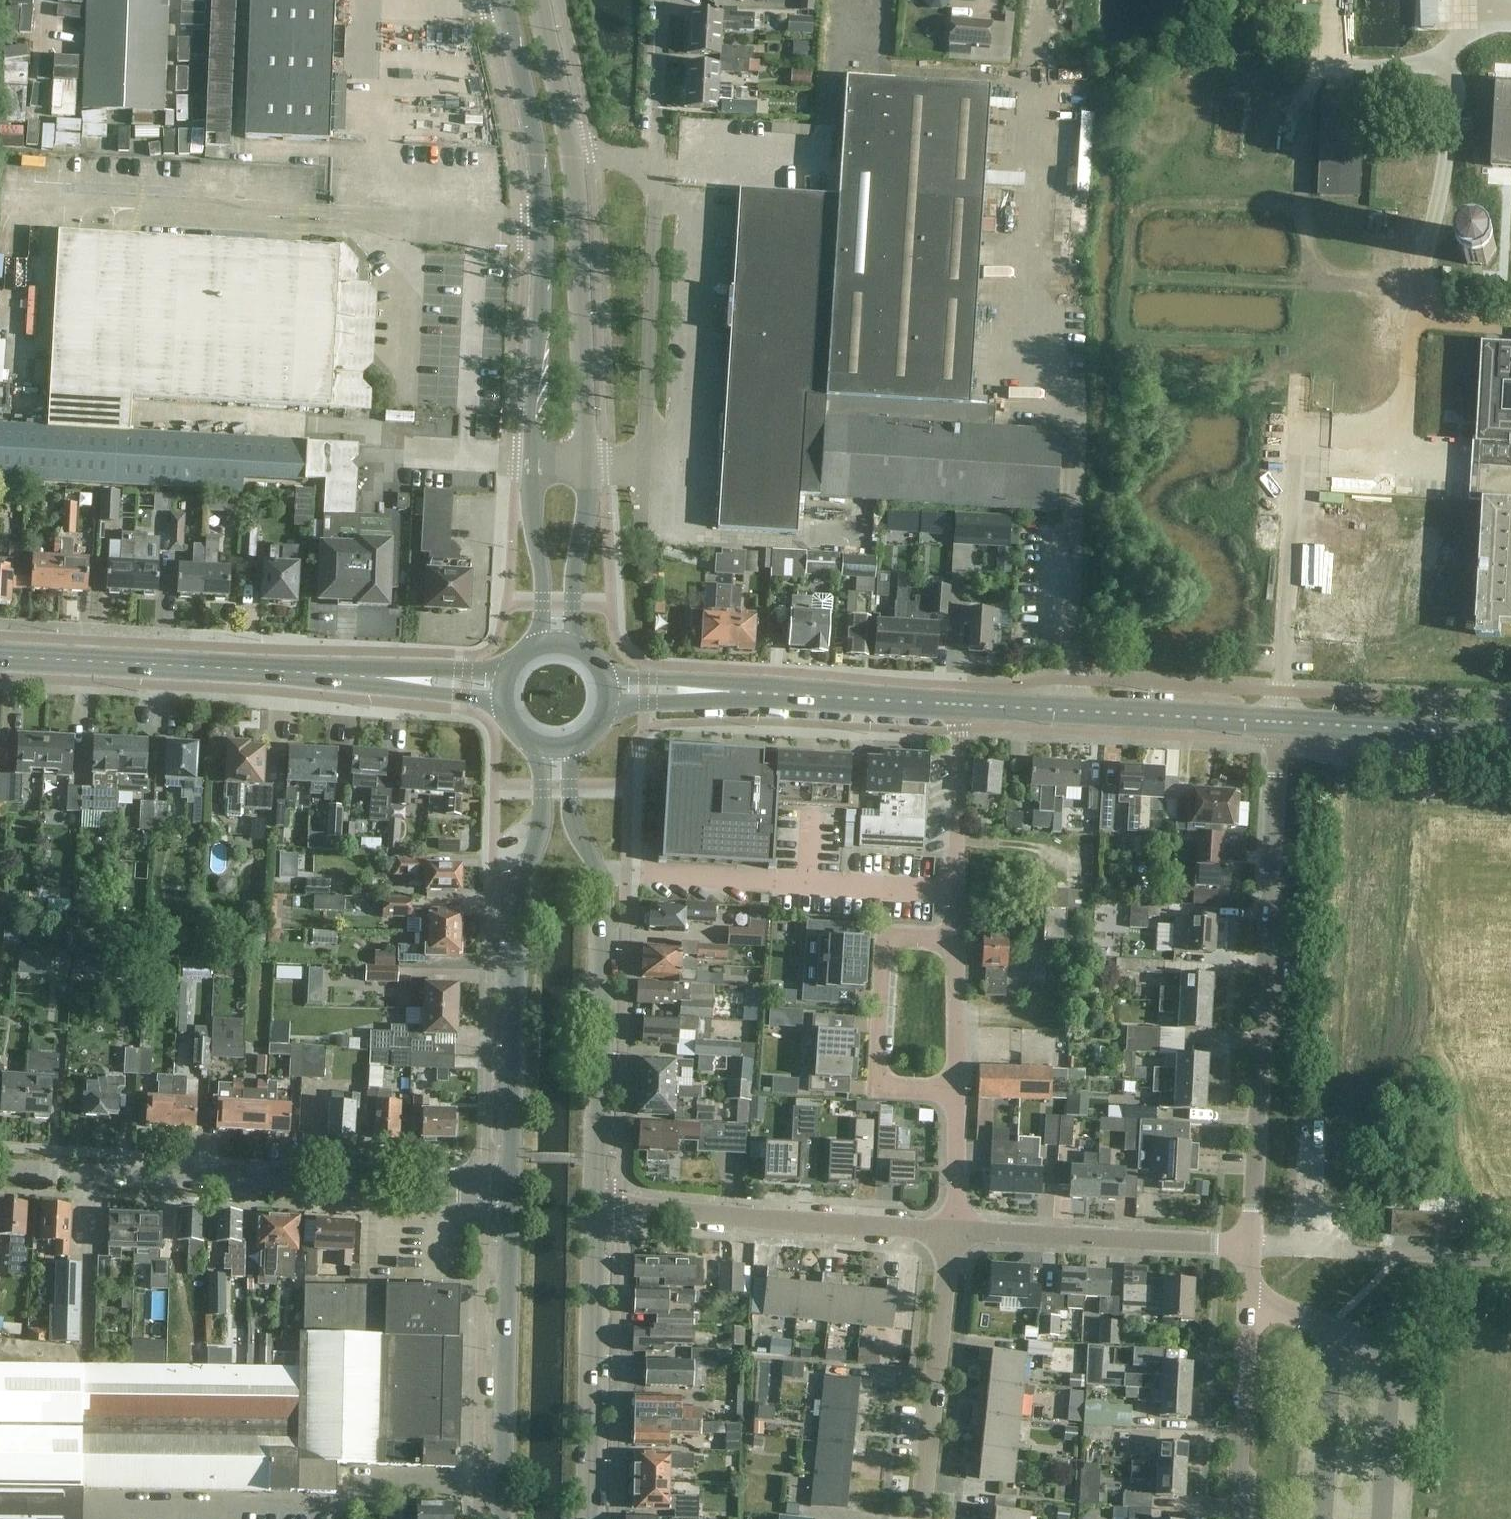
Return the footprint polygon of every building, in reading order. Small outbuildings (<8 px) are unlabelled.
[(82,110),(163,112),(167,0),(86,0),(82,110)] [(245,139),(329,142),(334,0),(249,0),(245,139)] [(816,0),(800,0),(799,9),(815,10),(816,0)] [(722,20),(736,21),(740,21),(739,31),(753,32),(754,14),(736,13),(737,8),(722,8),(722,11),(690,9),(689,32),(721,34),(722,20)] [(813,17),(788,16),(788,35),(812,36),(813,17)] [(952,17),(950,41),(990,44),(992,20),(952,17)] [(470,39),(471,23),(429,21),(428,37),(470,39)] [(721,34),(689,32),(687,54),(701,55),(701,59),(752,61),(752,49),(721,47),(721,34)] [(752,61),(701,59),(701,62),(687,61),(686,84),(719,86),(720,72),(748,73),(749,71),(759,72),(759,62),(752,61)] [(845,78),(838,196),(818,498),(1055,513),(1061,432),(993,428),(995,407),(969,406),(989,87),(845,78)] [(1494,169),(1510,170),(1510,84),(1499,83),(1494,169)] [(719,86),(686,84),(685,107),(717,109),(716,113),(755,115),(756,102),(718,100),(719,86)] [(1325,94),(1321,196),(1323,196),(1323,195),(1357,197),(1360,198),(1365,96),(1362,96),(1362,97),(1328,95),(1325,94)] [(1074,225),(1089,225),(1093,107),(1078,107),(1074,225)] [(799,496),(818,498),(838,196),(739,190),(731,299),(717,529),(796,534),(799,496)] [(1468,266),(1481,266),(1487,267),(1498,250),(1489,233),(1470,232),(1459,248),(1468,266)] [(329,409),(370,411),(372,391),(362,381),(363,374),(353,363),(359,262),(343,244),(339,248),(138,237),(129,398),(329,409)] [(1486,347),(1481,439),(1474,438),(1470,502),(1484,503),(1476,636),(1479,636),(1501,638),(1502,624),(1510,624),(1510,415),(1503,414),(1505,384),(1510,385),(1510,349),(1486,347)] [(306,479),(305,479),(307,442),(128,432),(48,428),(0,425),(0,479),(242,492),(243,478),(306,482),(306,479)] [(327,443),(307,442),(305,479),(306,479),(326,480),(326,479),(331,479),(350,462),(350,463),(358,455),(359,444),(327,443)] [(1330,446),(1327,527),(1360,528),(1363,447),(1330,446)] [(350,463),(350,462),(331,479),(326,479),(326,480),(325,482),(322,544),(321,544),(319,600),(358,602),(358,606),(388,607),(388,589),(397,589),(400,517),(355,516),(357,471),(350,463)] [(25,485),(0,483),(0,502),(23,504),(25,485)] [(119,522),(120,491),(101,490),(100,521),(119,522)] [(469,575),(470,562),(457,561),(457,554),(453,547),(449,546),(452,493),(437,492),(437,491),(424,491),(421,553),(429,554),(429,560),(426,608),(443,609),(442,613),(453,614),(453,610),(455,610),(458,612),(464,612),(469,608),(470,602),(468,599),(469,582),(472,582),(472,575),(469,575)] [(397,508),(408,509),(409,495),(397,494),(397,508)] [(227,526),(242,526),(243,499),(209,498),(208,512),(228,512),(227,526)] [(64,502),(62,534),(76,535),(77,503),(64,502)] [(1256,510),(1256,539),(1281,539),(1281,510),(1256,510)] [(901,527),(919,528),(920,512),(902,511),(901,527)] [(920,512),(919,528),(927,528),(928,512),(920,512)] [(956,515),(954,544),(1008,547),(1010,518),(956,515)] [(240,572),(255,572),(257,528),(242,527),(240,572)] [(170,532),(170,552),(184,552),(185,529),(171,528),(171,532),(170,532)] [(170,552),(170,532),(156,532),(155,551),(170,552)] [(135,542),(132,592),(144,593),(144,595),(154,596),(154,593),(158,593),(160,564),(146,563),(148,534),(134,533),(134,542),(135,542)] [(229,597),(229,585),(230,568),(217,567),(219,536),(206,535),(206,545),(204,566),(203,596),(215,597),(215,600),(225,600),(225,597),(229,597)] [(89,560),(72,559),(72,552),(69,552),(70,539),(62,539),(61,553),(61,558),(59,591),(88,593),(89,560)] [(120,591),(132,592),(135,542),(134,542),(122,541),(121,561),(108,560),(106,591),(110,591),(110,594),(120,594),(120,591)] [(194,545),(193,566),(178,565),(177,595),(181,595),(181,598),(191,598),(191,596),(203,596),(204,566),(206,545),(194,545)] [(264,564),(263,583),(258,583),(257,593),(262,593),(262,599),(278,600),(278,603),(296,604),(298,566),(282,565),(283,548),(271,547),(270,564),(264,564)] [(758,569),(770,570),(771,550),(759,549),(758,569)] [(771,550),(770,570),(770,578),(804,579),(805,576),(838,577),(839,553),(771,550)] [(716,573),(732,575),(733,553),(723,552),(722,558),(717,558),(716,573)] [(733,553),(732,575),(744,575),(746,554),(733,553)] [(876,557),(842,555),(841,577),(875,579),(876,557)] [(59,591),(61,558),(33,557),(32,561),(23,560),(23,572),(32,572),(31,590),(59,591)] [(23,560),(0,560),(0,604),(11,605),(12,589),(31,590),(32,572),(23,572),(23,560)] [(895,623),(890,623),(877,622),(875,657),(912,659),(914,624),(908,624),(910,583),(898,583),(895,623)] [(949,616),(950,586),(932,585),(931,615),(949,616)] [(701,648),(728,649),(731,589),(716,588),(715,613),(703,612),(703,613),(692,613),(691,629),(702,629),(701,648)] [(739,611),(739,603),(740,589),(731,589),(728,649),(753,651),(754,631),(757,629),(758,623),(755,621),(755,616),(735,614),(735,610),(739,611)] [(848,618),(846,643),(846,655),(867,656),(870,594),(857,593),(856,618),(848,618)] [(810,598),(810,599),(806,599),(806,596),(794,595),(794,597),(792,597),(789,648),(809,649),(809,653),(826,654),(828,615),(832,615),(833,599),(830,596),(812,595),(810,598)] [(915,597),(914,624),(912,659),(935,660),(937,625),(930,625),(931,598),(915,597)] [(999,612),(962,610),(959,650),(982,651),(982,654),(1000,655),(1001,631),(997,631),(999,612)] [(30,771),(44,772),(46,735),(30,734),(30,737),(17,737),(16,775),(30,775),(30,771)] [(46,735),(44,772),(58,772),(58,777),(72,777),(74,740),(61,739),(62,736),(46,735)] [(92,788),(80,788),(78,812),(117,814),(119,775),(120,739),(108,738),(105,741),(94,740),(92,788)] [(14,771),(14,739),(0,739),(0,771),(14,771)] [(132,739),(120,739),(119,775),(134,776),(133,793),(149,794),(149,782),(145,781),(146,743),(135,742),(132,739)] [(187,800),(187,804),(186,826),(202,826),(205,780),(195,779),(197,745),(182,744),(182,742),(173,741),(173,744),(167,743),(165,779),(165,788),(181,789),(181,799),(187,800)] [(262,790),(263,766),(264,749),(248,749),(248,745),(229,744),(226,800),(228,800),(228,814),(241,815),(241,811),(269,812),(271,791),(262,790)] [(296,781),(311,782),(313,748),(302,748),(299,750),(288,749),(286,797),(277,797),(275,827),(288,828),(289,811),(294,811),(296,781)] [(313,748),(311,782),(311,794),(325,794),(324,800),(335,801),(337,752),(326,751),(324,749),(313,748)] [(773,862),(776,804),(779,754),(763,753),(763,752),(724,750),(723,752),(724,752),(723,760),(700,758),(699,768),(668,766),(668,765),(666,765),(661,856),(658,855),(658,863),(665,864),(666,861),(767,867),(767,870),(775,870),(776,862),(773,862)] [(383,785),(384,773),(386,753),(354,751),(352,776),(353,776),(352,788),(371,790),(369,821),(388,823),(389,819),(388,819),(391,786),(383,785)] [(924,850),(929,755),(884,753),(883,760),(868,759),(866,794),(881,795),(880,820),(861,819),(860,847),(923,850),(924,850)] [(779,754),(776,804),(848,808),(849,788),(850,758),(779,754)] [(410,791),(430,793),(432,764),(417,763),(418,756),(402,755),(398,805),(409,806),(410,791)] [(1054,788),(1056,763),(1032,762),(1030,787),(1040,787),(1040,811),(1032,811),(1032,812),(1031,828),(1053,829),(1053,814),(1054,814),(1054,797),(1054,788)] [(1000,766),(975,763),(973,795),(974,795),(972,809),(986,811),(988,796),(997,797),(1000,766)] [(1054,788),(1068,789),(1079,790),(1080,764),(1056,763),(1054,788)] [(463,766),(432,764),(430,793),(451,794),(450,809),(460,810),(463,766)] [(1140,805),(1142,768),(1120,767),(1118,797),(1119,797),(1119,803),(1129,804),(1127,831),(1138,832),(1140,805)] [(1151,799),(1154,799),(1162,800),(1164,769),(1142,768),(1140,805),(1138,832),(1148,833),(1151,799)] [(21,777),(7,776),(5,816),(12,817),(13,803),(20,804),(21,777)] [(67,812),(78,812),(80,788),(68,787),(67,812)] [(1101,811),(1102,789),(1089,788),(1088,810),(1101,811)] [(1114,790),(1102,789),(1101,811),(1113,811),(1114,790)] [(1198,832),(1197,845),(1210,845),(1213,792),(1189,791),(1187,824),(1199,825),(1198,832)] [(1210,845),(1197,845),(1195,886),(1220,888),(1221,867),(1222,867),(1224,834),(1223,834),(1223,827),(1236,827),(1238,793),(1213,792),(1210,845)] [(1054,797),(1054,814),(1062,814),(1062,797),(1054,797)] [(1166,800),(1165,820),(1177,820),(1178,800),(1166,800)] [(139,829),(153,830),(154,802),(140,801),(139,829)] [(1249,824),(1249,801),(1240,802),(1240,824),(1249,824)] [(169,803),(154,802),(153,830),(168,830),(169,803)] [(343,807),(329,806),(328,837),(342,837),(343,807)] [(117,838),(118,815),(88,814),(87,837),(117,838)] [(401,820),(389,819),(388,823),(387,848),(399,849),(401,820)] [(343,824),(342,847),(353,848),(354,824),(343,824)] [(915,854),(915,875),(937,875),(937,854),(915,854)] [(426,890),(447,891),(460,891),(461,866),(427,865),(427,861),(395,860),(395,875),(427,876),(426,890)] [(329,880),(305,880),(305,883),(297,882),(297,894),(329,895),(329,880)] [(1044,912),(1042,942),(1031,941),(1030,968),(1046,969),(1047,942),(1054,942),(1083,944),(1085,912),(1066,911),(1068,891),(1046,890),(1035,889),(1034,911),(1044,912)] [(1123,891),(1109,892),(1109,906),(1124,905),(1123,891)] [(314,896),(314,910),(344,911),(344,897),(314,896)] [(418,921),(417,933),(459,935),(460,911),(430,909),(430,906),(409,906),(409,898),(383,897),(382,920),(418,921)] [(1011,898),(1010,918),(1022,919),(1023,898),(1011,898)] [(1130,907),(1130,928),(1148,928),(1148,916),(1168,917),(1168,904),(1147,903),(1147,907),(1130,907)] [(714,906),(689,905),(689,906),(652,904),(652,913),(649,912),(649,915),(644,915),(644,926),(648,926),(648,928),(660,929),(660,932),(683,934),(684,921),(713,923),(714,906)] [(1173,952),(1195,953),(1213,954),(1215,918),(1196,917),(1190,916),(1190,919),(1175,917),(1173,952)] [(854,993),(854,991),(862,992),(865,940),(858,940),(858,938),(857,938),(857,939),(837,938),(838,924),(810,922),(809,938),(818,938),(815,987),(806,987),(805,1002),(828,1004),(829,989),(853,991),(853,992),(854,993)] [(761,929),(728,928),(727,946),(761,948),(761,929)] [(313,931),(312,943),(337,945),(337,931),(313,931)] [(458,958),(459,935),(417,933),(416,948),(398,948),(398,962),(429,963),(429,957),(458,958)] [(1008,936),(983,935),(981,968),(985,968),(984,997),(1005,997),(1008,936)] [(680,944),(680,947),(644,946),(643,952),(641,952),(638,954),(638,962),(695,964),(695,957),(726,958),(726,946),(680,944)] [(375,966),(395,967),(395,951),(375,951),(375,965),(375,966)] [(1116,967),(1116,971),(1164,973),(1165,961),(1100,958),(1099,967),(1116,967)] [(679,983),(695,985),(722,986),(723,973),(694,972),(695,964),(638,962),(638,969),(640,972),(642,972),(642,979),(679,980),(679,983)] [(399,967),(395,967),(375,966),(375,965),(366,965),(365,982),(398,983),(399,967)] [(1160,987),(1160,1000),(1210,1003),(1212,976),(1181,974),(1180,988),(1160,987)] [(423,993),(422,1009),(457,1010),(458,985),(425,984),(425,979),(409,978),(409,992),(423,993)] [(688,985),(641,983),(637,983),(637,1004),(672,1005),(672,1003),(680,1003),(680,1015),(712,1017),(713,986),(688,985)] [(1209,1031),(1210,1003),(1160,1000),(1159,1012),(1179,1013),(1178,1029),(1209,1031)] [(457,1036),(457,1010),(422,1009),(422,1027),(392,1026),(392,1037),(381,1037),(380,1051),(411,1052),(411,1054),(434,1054),(434,1044),(423,1044),(424,1035),(457,1036)] [(642,1043),(677,1046),(676,1055),(754,1059),(755,1043),(710,1041),(711,1019),(686,1017),(686,1021),(644,1018),(643,1029),(640,1032),(640,1038),(643,1041),(642,1043)] [(856,1034),(829,1032),(830,1018),(813,1017),(812,1032),(817,1033),(814,1077),(809,1077),(808,1093),(825,1094),(826,1080),(853,1081),(856,1034)] [(119,1043),(118,1025),(106,1026),(107,1043),(119,1043)] [(1127,1028),(1126,1040),(1160,1041),(1160,1029),(1127,1028)] [(209,1068),(209,1058),(210,1040),(194,1039),(192,1067),(209,1068)] [(243,1042),(210,1040),(209,1058),(242,1060),(243,1042)] [(1160,1041),(1126,1040),(1126,1051),(1124,1051),(1123,1078),(1133,1078),(1135,1052),(1159,1053),(1160,1041)] [(290,1077),(301,1078),(303,1045),(292,1044),(290,1077)] [(326,1047),(303,1045),(301,1078),(324,1079),(326,1047)] [(124,1073),(137,1074),(138,1050),(126,1049),(124,1073)] [(151,1051),(138,1050),(137,1074),(150,1075),(151,1051)] [(26,1080),(27,1080),(26,1114),(35,1114),(35,1118),(49,1119),(49,1115),(51,1115),(53,1081),(38,1081),(39,1054),(28,1053),(26,1080)] [(433,1069),(434,1054),(411,1054),(410,1068),(433,1069)] [(1154,1068),(1153,1081),(1206,1084),(1207,1057),(1176,1055),(1176,1069),(1154,1068)] [(638,1077),(676,1079),(681,1079),(681,1070),(692,1071),(693,1061),(639,1059),(638,1077)] [(741,1059),(739,1082),(753,1083),(755,1060),(741,1059)] [(387,1089),(388,1068),(373,1067),(372,1088),(387,1089)] [(1019,1100),(1020,1068),(978,1067),(978,1099),(1019,1100)] [(1,1095),(0,1112),(26,1114),(27,1080),(26,1080),(2,1078),(3,1068),(0,1068),(0,1095),(1,1095)] [(1067,1070),(1052,1070),(1052,1068),(1020,1068),(1019,1100),(1051,1101),(1051,1099),(1066,1100),(1067,1081),(1066,1081),(1067,1070)] [(1066,1081),(1067,1081),(1084,1082),(1085,1070),(1067,1070),(1066,1081)] [(102,1081),(96,1080),(84,1079),(82,1098),(84,1098),(82,1115),(109,1117),(110,1113),(119,1113),(121,1087),(121,1077),(102,1076),(102,1081)] [(171,1127),(174,1076),(164,1076),(163,1098),(148,1097),(146,1125),(171,1127)] [(187,1077),(174,1076),(171,1127),(196,1128),(198,1099),(186,1099),(187,1077)] [(675,1089),(676,1079),(638,1077),(638,1078),(641,1079),(640,1095),(638,1095),(638,1096),(697,1099),(701,1099),(702,1090),(675,1089)] [(797,1080),(773,1079),(772,1093),(796,1095),(797,1080)] [(217,1130),(239,1131),(241,1088),(242,1081),(231,1080),(231,1085),(219,1085),(218,1098),(214,1097),(213,1106),(218,1106),(217,1130)] [(726,1100),(741,1101),(752,1102),(753,1083),(739,1082),(728,1081),(726,1100)] [(1204,1111),(1206,1084),(1153,1081),(1152,1093),(1160,1093),(1159,1109),(1204,1111)] [(239,1131),(264,1132),(267,1082),(257,1082),(256,1088),(241,1088),(239,1131)] [(275,1083),(267,1082),(264,1132),(290,1134),(292,1098),(274,1097),(275,1083)] [(400,1105),(391,1104),(392,1095),(380,1095),(380,1089),(368,1088),(366,1126),(376,1127),(376,1139),(398,1140),(399,1119),(400,1105)] [(332,1094),(331,1114),(330,1136),(352,1137),(354,1111),(357,1111),(357,1095),(332,1094)] [(697,1099),(638,1096),(637,1115),(673,1116),(673,1121),(713,1122),(714,1108),(696,1107),(697,1099)] [(455,1111),(427,1110),(427,1098),(414,1098),(413,1122),(422,1123),(422,1139),(425,1139),(425,1142),(435,1142),(435,1139),(454,1140),(455,1111)] [(855,1112),(872,1113),(873,1104),(856,1103),(855,1112)] [(1107,1118),(1120,1119),(1120,1107),(1108,1106),(1107,1118)] [(760,1141),(758,1179),(794,1181),(795,1163),(811,1164),(814,1108),(790,1107),(788,1143),(760,1141)] [(1126,1120),(1139,1121),(1155,1122),(1156,1108),(1120,1107),(1120,1119),(1126,1119),(1126,1120)] [(1043,1145),(1058,1146),(1060,1116),(1045,1115),(1043,1145)] [(1071,1147),(1073,1117),(1060,1116),(1058,1146),(1071,1147)] [(828,1143),(826,1183),(853,1185),(854,1172),(871,1173),(874,1121),(855,1120),(854,1144),(828,1143)] [(1139,1121),(1126,1120),(1125,1150),(1138,1151),(1139,1121)] [(1150,1173),(1161,1173),(1161,1183),(1162,1183),(1162,1190),(1183,1191),(1183,1184),(1186,1184),(1186,1168),(1197,1168),(1197,1156),(1188,1156),(1189,1124),(1155,1123),(1155,1122),(1139,1121),(1138,1151),(1138,1170),(1150,1171),(1150,1173)] [(726,1125),(713,1124),(680,1123),(680,1125),(639,1123),(639,1124),(644,1124),(644,1133),(639,1136),(638,1140),(638,1143),(638,1147),(643,1150),(648,1151),(648,1160),(665,1160),(665,1151),(676,1152),(676,1136),(697,1137),(696,1153),(725,1154),(726,1125)] [(915,1186),(917,1152),(897,1151),(898,1129),(878,1128),(875,1172),(888,1173),(888,1185),(915,1186)] [(1015,1144),(1012,1195),(1040,1197),(1041,1170),(1030,1170),(1030,1158),(1037,1159),(1038,1140),(1016,1139),(1016,1144),(1015,1144)] [(989,1194),(1012,1195),(1015,1144),(991,1143),(991,1156),(995,1157),(995,1168),(990,1168),(989,1194)] [(1056,1185),(1069,1186),(1069,1198),(1095,1200),(1098,1154),(1085,1153),(1084,1168),(1071,1167),(1061,1160),(1058,1160),(1057,1167),(1056,1185)] [(1110,1155),(1098,1154),(1095,1200),(1122,1201),(1124,1170),(1110,1169),(1110,1155)] [(26,1223),(27,1203),(0,1201),(0,1236),(11,1237),(9,1273),(27,1274),(28,1249),(24,1249),(26,1223)] [(56,1242),(56,1245),(56,1257),(69,1257),(72,1205),(42,1204),(41,1225),(40,1241),(56,1242)] [(203,1241),(203,1230),(204,1211),(180,1210),(179,1240),(189,1241),(188,1260),(203,1260),(204,1241),(203,1241)] [(246,1241),(241,1241),(242,1213),(218,1212),(217,1242),(230,1242),(229,1256),(225,1256),(224,1270),(232,1270),(232,1278),(245,1279),(246,1241)] [(1393,1212),(1392,1236),(1460,1240),(1469,1240),(1470,1222),(1461,1221),(1462,1216),(1393,1212)] [(121,1248),(134,1249),(135,1215),(109,1214),(108,1248),(109,1248),(109,1257),(98,1257),(97,1287),(110,1288),(111,1259),(121,1260),(121,1248)] [(161,1216),(135,1215),(134,1249),(146,1249),(145,1266),(156,1266),(155,1289),(169,1290),(170,1259),(159,1258),(159,1250),(160,1250),(161,1216)] [(276,1277),(279,1216),(258,1215),(257,1240),(256,1246),(260,1247),(259,1276),(259,1285),(275,1286),(276,1277)] [(300,1217),(279,1216),(276,1277),(292,1278),(294,1250),(298,1251),(300,1217)] [(352,1247),(352,1223),(316,1221),(315,1245),(338,1246),(338,1265),(349,1266),(350,1253),(353,1253),(353,1247),(352,1247)] [(635,1278),(664,1278),(664,1287),(702,1288),(702,1266),(693,1266),(694,1260),(635,1259),(635,1278)] [(49,1306),(49,1309),(48,1342),(79,1343),(80,1309),(82,1263),(67,1263),(67,1264),(55,1263),(54,1306),(49,1306)] [(1028,1268),(991,1266),(990,1283),(984,1282),(983,1302),(1000,1304),(1000,1298),(1023,1300),(1023,1308),(1039,1309),(1041,1287),(1027,1287),(1028,1268)] [(718,1267),(717,1294),(742,1294),(742,1267),(718,1267)] [(796,1309),(799,1283),(777,1281),(778,1269),(767,1267),(762,1316),(795,1319),(796,1309)] [(1084,1297),(1086,1271),(1062,1270),(1060,1294),(1055,1294),(1054,1307),(1055,1309),(1057,1312),(1067,1313),(1068,1309),(1084,1310),(1084,1309),(1085,1297),(1084,1297)] [(1111,1272),(1086,1271),(1084,1297),(1085,1297),(1099,1298),(1099,1315),(1112,1316),(1112,1317),(1121,1317),(1122,1299),(1109,1298),(1111,1272)] [(796,1309),(795,1319),(828,1322),(829,1309),(832,1275),(822,1273),(821,1286),(799,1283),(796,1309)] [(227,1315),(226,1275),(208,1275),(209,1315),(227,1315)] [(829,1309),(828,1322),(860,1325),(861,1309),(863,1290),(841,1288),(843,1276),(832,1275),(829,1309)] [(861,1309),(860,1325),(893,1329),(895,1309),(898,1281),(886,1280),(885,1292),(863,1290),(861,1309)] [(1148,1284),(1148,1287),(1123,1286),(1122,1315),(1135,1315),(1135,1309),(1142,1309),(1142,1311),(1163,1313),(1162,1319),(1181,1320),(1180,1322),(1193,1323),(1194,1304),(1192,1304),(1193,1282),(1165,1280),(1164,1285),(1148,1284)] [(81,1489),(296,1492),(335,1494),(336,1464),(383,1466),(383,1465),(454,1468),(454,1454),(455,1454),(455,1447),(456,1447),(459,1338),(458,1338),(459,1309),(459,1287),(305,1286),(304,1309),(303,1334),(299,1334),(299,1353),(273,1353),(273,1346),(260,1346),(260,1368),(79,1365),(79,1349),(0,1342),(0,1518),(81,1518),(81,1489)] [(635,1315),(668,1316),(668,1298),(677,1298),(677,1302),(695,1302),(695,1299),(699,1299),(699,1291),(649,1291),(635,1290),(635,1299),(632,1302),(632,1309),(635,1313),(635,1315)] [(693,1314),(669,1314),(669,1325),(693,1325),(693,1314)] [(1058,1337),(1059,1316),(1047,1316),(1046,1336),(1058,1337)] [(1120,1318),(1099,1318),(1099,1343),(1120,1344),(1120,1318)] [(694,1327),(668,1326),(650,1326),(650,1329),(633,1329),(633,1352),(670,1353),(677,1350),(677,1346),(694,1346),(694,1327)] [(1052,1342),(1029,1340),(1028,1354),(1050,1356),(1052,1342)] [(1087,1360),(1104,1360),(1104,1346),(1088,1346),(1087,1360)] [(1134,1346),(1133,1361),(1162,1363),(1163,1348),(1134,1346)] [(858,1348),(857,1363),(879,1365),(880,1350),(858,1348)] [(826,1349),(825,1361),(845,1363),(846,1351),(826,1349)] [(988,1383),(1024,1386),(1027,1354),(979,1349),(978,1360),(991,1361),(988,1383)] [(727,1350),(691,1350),(691,1362),(727,1362),(727,1350)] [(691,1364),(666,1363),(645,1362),(645,1387),(691,1388),(691,1364)] [(1151,1389),(1161,1390),(1189,1392),(1191,1365),(1162,1364),(1162,1377),(1125,1375),(1124,1388),(1139,1389),(1151,1390),(1151,1389)] [(821,1409),(857,1413),(859,1391),(871,1393),(872,1381),(824,1376),(821,1409)] [(1024,1386),(988,1383),(986,1405),(973,1404),(972,1414),(1021,1419),(1023,1394),(1029,1395),(1029,1387),(1024,1386)] [(1188,1419),(1189,1392),(1161,1390),(1151,1389),(1151,1390),(1139,1389),(1138,1400),(1160,1401),(1160,1417),(1188,1419)] [(636,1410),(635,1420),(701,1423),(702,1410),(681,1409),(682,1398),(636,1397),(636,1400),(632,1402),(632,1408),(636,1410)] [(855,1435),(857,1413),(821,1409),(818,1442),(865,1447),(866,1436),(855,1435)] [(1059,1412),(1058,1420),(1077,1422),(1078,1414),(1059,1412)] [(1084,1412),(1083,1426),(1104,1427),(1104,1426),(1105,1413),(1084,1412)] [(1021,1419),(972,1414),(971,1424),(984,1425),(982,1448),(1017,1451),(1021,1419)] [(701,1423),(635,1420),(635,1431),(632,1434),(631,1440),(635,1442),(635,1445),(669,1446),(669,1434),(701,1435),(701,1434),(711,1434),(711,1424),(701,1424),(701,1423)] [(1112,1427),(1104,1426),(1104,1427),(1083,1426),(1083,1439),(1111,1441),(1112,1427)] [(864,1457),(865,1447),(818,1442),(814,1474),(850,1478),(852,1456),(864,1457)] [(1137,1467),(1137,1469),(1185,1472),(1187,1445),(1159,1443),(1158,1455),(1140,1454),(1139,1467),(1137,1467)] [(1014,1484),(1017,1451),(982,1448),(979,1469),(967,1468),(966,1479),(1014,1484)] [(635,1479),(635,1482),(668,1483),(668,1467),(688,1468),(689,1455),(661,1454),(638,1454),(638,1463),(635,1463),(635,1466),(631,1468),(631,1476),(635,1479)] [(1183,1498),(1185,1472),(1137,1469),(1136,1480),(1156,1481),(1156,1496),(1183,1498)] [(850,1478),(814,1474),(811,1507),(859,1512),(860,1501),(848,1500),(850,1478)] [(668,1483),(635,1482),(635,1484),(631,1487),(630,1494),(634,1497),(634,1500),(637,1500),(636,1510),(658,1510),(674,1511),(674,1518),(697,1518),(697,1508),(687,1507),(688,1498),(668,1497),(668,1483)] [(1113,1506),(1113,1507),(1150,1509),(1151,1494),(1111,1491),(1111,1503),(1123,1503),(1122,1506),(1113,1506)] [(452,1505),(434,1505),(435,1502),(416,1502),(416,1507),(403,1507),(397,1507),(397,1518),(452,1518),(452,1505)] [(803,1517),(805,1506),(780,1503),(778,1514),(803,1517)] [(1031,1512),(983,1507),(982,1518),(1030,1518),(1031,1512)] [(1150,1509),(1113,1507),(1113,1508),(1100,1507),(1099,1517),(1124,1518),(1150,1518),(1150,1509)]
